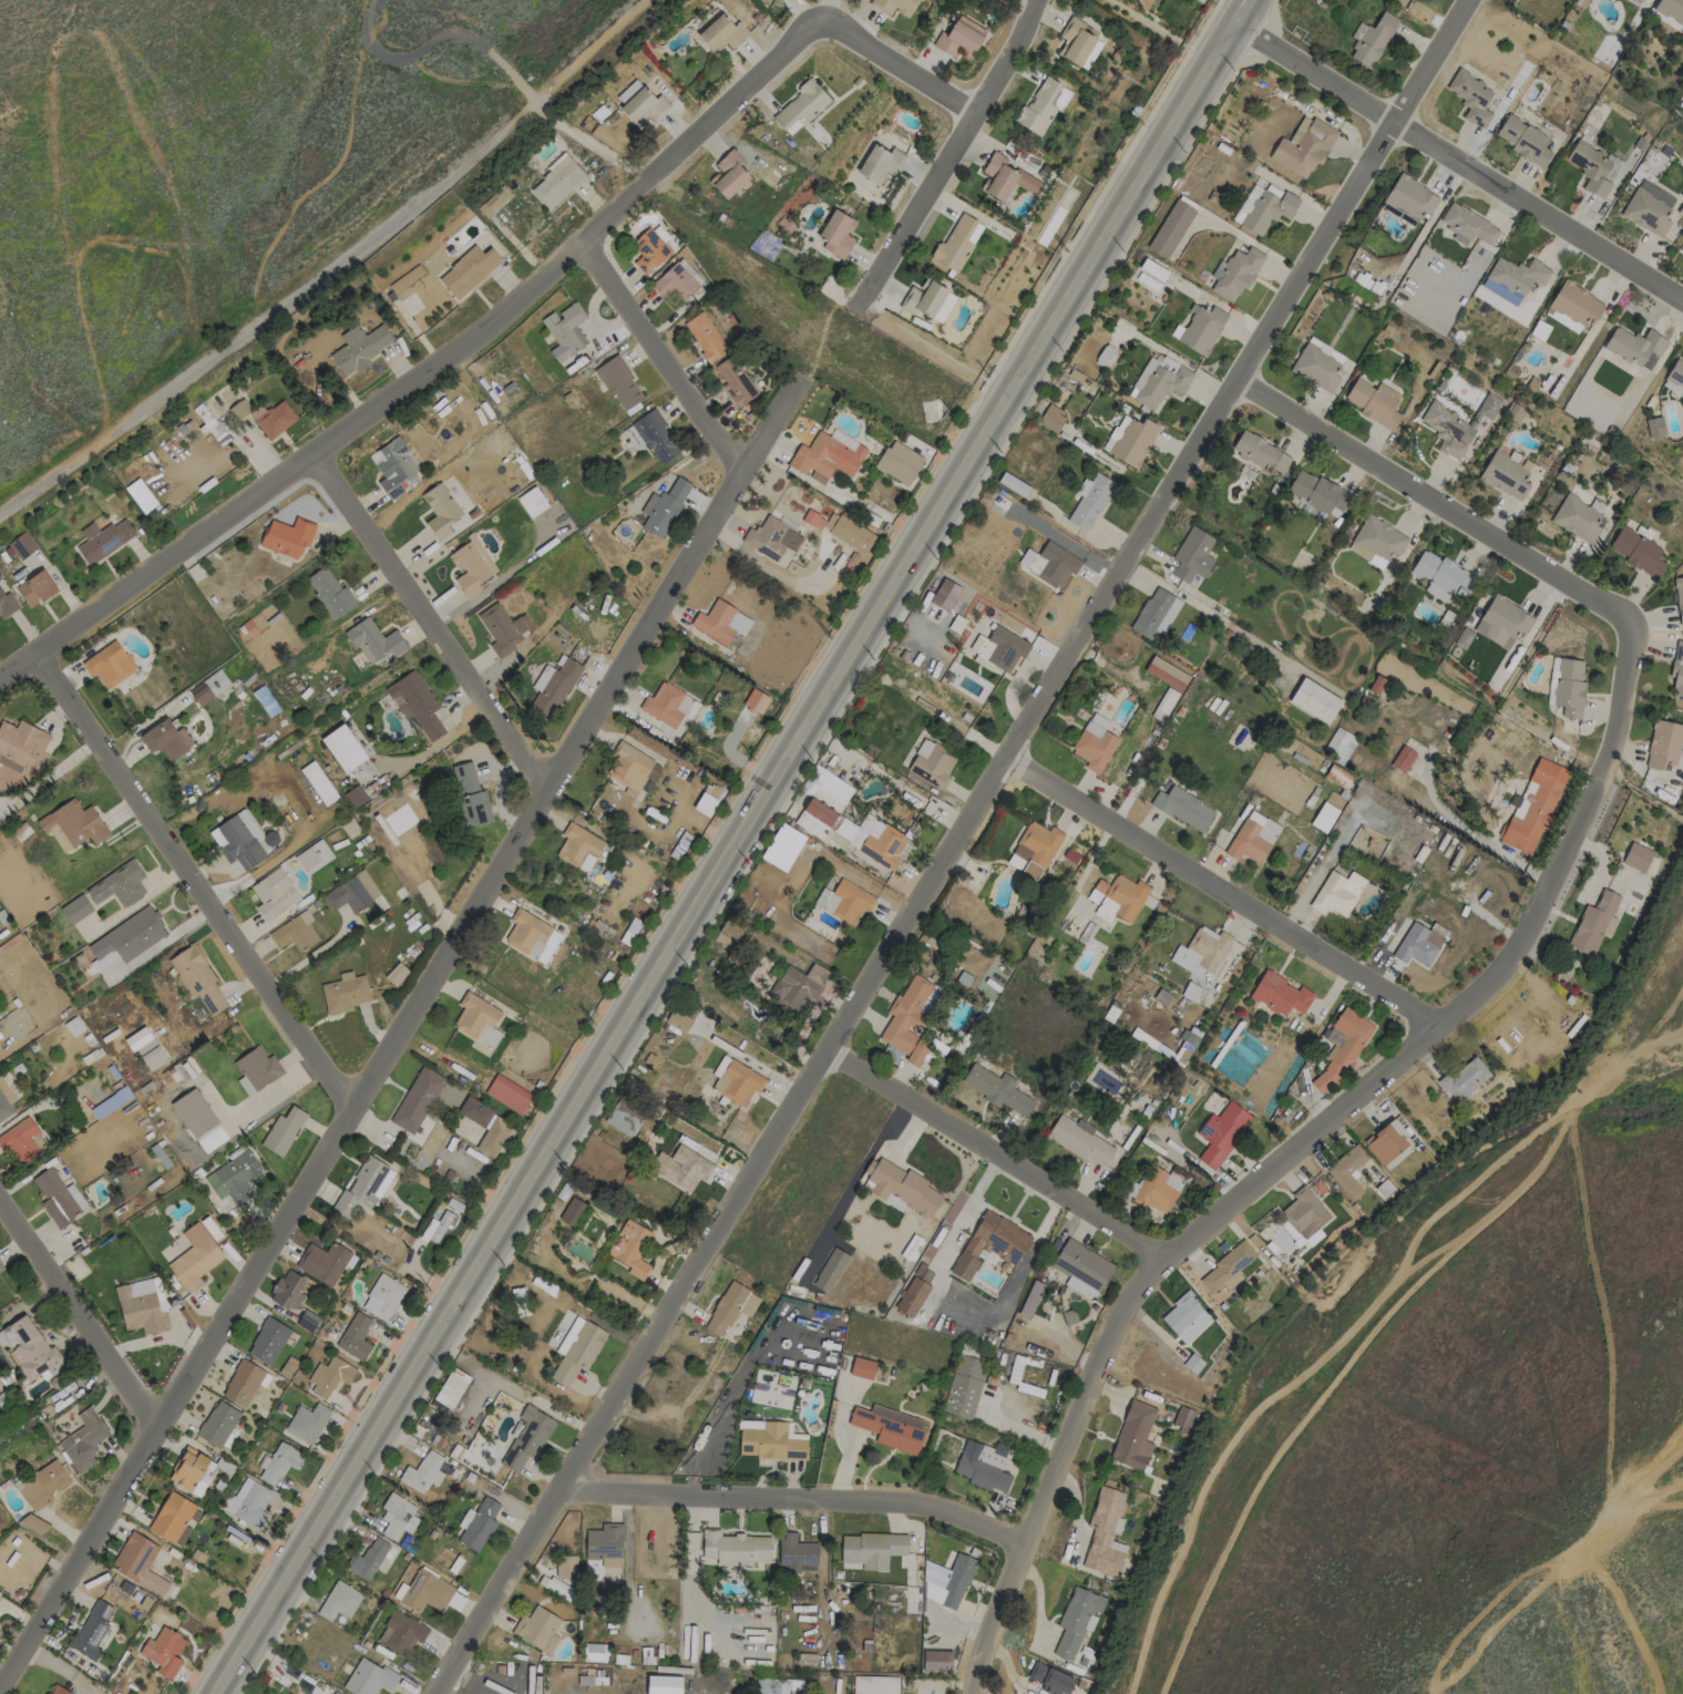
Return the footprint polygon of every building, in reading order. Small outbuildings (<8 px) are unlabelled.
[(868,4),(889,16),(893,9),(907,18),(917,0),(870,0),(868,4)] [(1654,9),(1682,25),(1682,0),(1659,0),(1654,9)] [(1359,21),(1350,37),(1357,40),(1348,57),(1371,69),(1397,19),(1382,11),(1373,29),(1359,21)] [(733,26),(721,13),(697,35),(714,54),(726,43),(732,50),(749,34),(738,22),(733,26)] [(974,55),(986,29),(957,15),(948,34),(940,31),(932,47),(953,57),(957,47),(974,55)] [(1058,36),(1065,40),(1056,54),(1086,70),(1102,42),(1081,31),(1085,24),(1069,15),(1058,36)] [(1462,118),(1484,129),(1492,113),(1483,109),(1493,88),(1456,70),(1445,92),(1470,104),(1462,118)] [(1015,121),(1040,137),(1070,91),(1045,75),(1015,121)] [(770,116),(784,131),(800,116),(806,123),(831,100),(811,79),(770,116)] [(617,98),(623,104),(640,88),(634,82),(617,98)] [(619,108),(635,127),(648,116),(653,122),(671,107),(660,94),(654,98),(644,86),(619,108)] [(1268,159),(1306,179),(1314,162),(1320,165),(1337,131),(1303,114),(1289,141),(1280,136),(1268,159)] [(1544,166),(1551,152),(1543,148),(1549,136),(1506,114),(1493,141),(1544,166)] [(1582,188),(1603,199),(1611,184),(1603,179),(1613,159),(1575,140),(1564,163),(1589,175),(1582,188)] [(857,173),(879,185),(886,172),(893,176),(905,155),(892,147),(889,152),(873,143),(857,173)] [(709,180),(724,199),(752,179),(731,150),(714,163),(720,172),(709,180)] [(1003,202),(1012,184),(1035,196),(1042,183),(1005,164),(1008,158),(992,151),(981,172),(987,175),(980,190),(1003,202)] [(529,189),(549,211),(585,176),(565,155),(529,189)] [(1430,215),(1440,197),(1399,173),(1382,202),(1417,221),(1423,211),(1430,215)] [(1663,238),(1671,221),(1665,218),(1675,197),(1639,179),(1620,217),(1663,238)] [(1300,197),(1284,190),(1281,198),(1251,185),(1234,223),(1264,236),(1274,213),(1290,220),(1300,197)] [(1196,210),(1176,198),(1147,247),(1167,259),(1196,210)] [(1439,224),(1455,231),(1451,239),(1466,246),(1470,236),(1491,246),(1500,227),(1449,203),(1439,224)] [(856,221),(833,208),(818,236),(826,240),(821,248),(842,260),(854,240),(848,236),(856,221)] [(973,245),(966,241),(977,221),(958,211),(932,260),(957,273),(973,245)] [(633,262),(644,276),(672,253),(663,242),(669,238),(656,222),(632,243),(642,254),(633,262)] [(483,253),(475,245),(437,279),(457,300),(501,260),(490,247),(483,253)] [(1265,254),(1248,247),(1245,255),(1232,249),(1212,293),(1233,303),(1241,286),(1248,289),(1265,254)] [(663,300),(675,291),(682,300),(702,283),(682,258),(650,284),(663,300)] [(1139,268),(1162,281),(1168,271),(1144,258),(1139,268)] [(940,324),(956,295),(926,278),(918,290),(910,286),(898,307),(914,315),(916,310),(940,324)] [(1605,303),(1563,279),(1543,314),(1577,333),(1587,316),(1596,321),(1605,303)] [(557,345),(549,350),(558,363),(587,344),(575,325),(586,318),(575,301),(557,314),(555,310),(540,320),(557,345)] [(1177,343),(1207,356),(1226,313),(1211,306),(1208,312),(1193,305),(1177,343)] [(729,350),(702,311),(682,324),(709,364),(729,350)] [(343,376),(395,344),(382,324),(363,336),(356,325),(339,335),(345,345),(329,354),(343,376)] [(1603,348),(1650,373),(1667,340),(1647,329),(1641,340),(1615,325),(1603,348)] [(1344,356),(1310,338),(1307,343),(1340,362),(1344,356)] [(1289,372),(1332,394),(1341,376),(1335,373),(1340,362),(1304,344),(1289,372)] [(1182,395),(1193,373),(1151,351),(1127,397),(1156,411),(1168,387),(1182,395)] [(737,407),(758,393),(732,354),(714,366),(725,384),(723,385),(737,407)] [(616,355),(594,369),(622,412),(644,397),(616,355)] [(1682,398),(1682,359),(1677,355),(1660,385),(1682,398)] [(1392,430),(1400,415),(1392,411),(1401,394),(1377,383),(1376,386),(1355,377),(1344,400),(1361,409),(1359,414),(1392,430)] [(1457,462),(1481,416),(1491,421),(1502,400),(1486,392),(1470,422),(1430,401),(1419,424),(1443,436),(1436,450),(1457,462)] [(228,411),(238,422),(252,409),(241,398),(228,411)] [(297,422),(284,400),(253,418),(266,440),(297,422)] [(1066,415),(1046,406),(1037,424),(1057,433),(1066,415)] [(660,465),(680,451),(663,427),(666,425),(654,408),(630,424),(660,465)] [(1102,450),(1137,469),(1160,427),(1143,418),(1140,424),(1122,414),(1102,450)] [(1649,437),(1665,434),(1661,416),(1645,419),(1649,437)] [(851,477),(867,449),(834,430),(830,436),(817,430),(807,448),(799,443),(787,465),(807,476),(823,485),(833,467),(851,477)] [(1230,451),(1263,468),(1265,465),(1282,474),(1292,456),(1241,430),(1230,451)] [(374,451),(389,474),(377,482),(390,501),(423,478),(396,437),(374,451)] [(924,458),(891,439),(875,468),(908,486),(924,458)] [(1478,479),(1520,502),(1529,485),(1522,481),(1528,469),(1493,450),(1478,479)] [(1350,495),(1300,467),(1286,491),(1336,519),(1350,495)] [(1024,498),(1030,487),(1003,471),(997,482),(1024,498)] [(1066,521),(1087,533),(1115,483),(1095,472),(1090,482),(1084,478),(1075,493),(1080,496),(1066,521)] [(651,493),(640,512),(647,516),(641,527),(661,539),(692,485),(676,476),(662,499),(651,493)] [(425,521),(438,541),(451,533),(447,525),(462,515),(442,482),(421,495),(434,516),(425,521)] [(547,508),(537,487),(517,496),(528,518),(547,508)] [(833,510),(822,528),(865,555),(876,537),(833,510)] [(1387,561),(1392,553),(1399,556),(1409,537),(1366,514),(1351,541),(1387,561)] [(740,544),(778,561),(784,548),(795,553),(804,534),(766,516),(759,530),(748,525),(740,544)] [(93,522),(79,530),(86,541),(76,547),(88,566),(136,535),(124,517),(100,532),(93,522)] [(259,546),(297,560),(303,546),(308,547),(316,524),(295,517),(291,527),(269,519),(259,546)] [(1203,578),(1214,560),(1206,554),(1215,539),(1191,525),(1171,558),(1178,562),(1171,574),(1187,584),(1194,573),(1203,578)] [(1665,564),(1657,559),(1663,548),(1621,525),(1608,548),(1625,557),(1623,561),(1657,579),(1665,564)] [(37,548),(24,531),(7,544),(20,561),(37,548)] [(467,599),(480,591),(476,584),(492,575),(483,560),(487,557),(475,538),(449,554),(461,574),(454,579),(467,599)] [(1038,555),(1026,548),(1017,564),(1059,589),(1069,572),(1074,575),(1082,561),(1047,540),(1038,555)] [(1474,576),(1423,548),(1410,572),(1428,582),(1423,591),(1445,603),(1451,591),(1462,597),(1474,576)] [(304,579),(333,621),(357,604),(344,586),(340,588),(324,566),(304,579)] [(28,607),(41,599),(42,602),(58,591),(43,568),(15,587),(28,607)] [(1675,577),(1677,626),(1682,626),(1682,577),(1675,577)] [(929,602),(949,613),(962,589),(943,578),(929,602)] [(1156,644),(1180,600),(1154,586),(1130,629),(1156,644)] [(1473,632),(1508,650),(1517,632),(1525,636),(1535,616),(1492,594),(1473,632)] [(753,618),(714,600),(707,616),(697,611),(689,628),(727,645),(734,631),(744,636),(753,618)] [(493,642),(489,645),(495,656),(536,632),(524,613),(510,622),(498,601),(476,614),(493,642)] [(390,651),(393,657),(407,648),(395,629),(382,638),(368,616),(345,631),(368,666),(390,651)] [(80,661),(89,677),(95,674),(104,689),(136,671),(118,640),(80,661)] [(1674,678),(1671,694),(1682,696),(1682,641),(1676,640),(1670,678),(1674,678)] [(1143,672),(1168,685),(1151,716),(1163,722),(1189,675),(1152,655),(1143,672)] [(528,708),(550,721),(581,666),(566,657),(558,671),(544,664),(531,688),(537,691),(528,708)] [(1580,719),(1586,661),(1558,658),(1553,705),(1562,706),(1561,717),(1580,719)] [(384,688),(404,720),(411,716),(429,743),(445,732),(432,712),(439,708),(414,669),(384,688)] [(189,689),(198,705),(230,686),(221,670),(189,689)] [(1385,680),(1375,674),(1367,689),(1377,695),(1385,680)] [(1288,702),(1327,725),(1341,700),(1302,677),(1288,702)] [(638,709),(674,730),(684,713),(691,718),(700,703),(662,680),(651,698),(646,695),(638,709)] [(1087,761),(1084,768),(1099,775),(1118,738),(1105,731),(1110,721),(1091,712),(1070,753),(1087,761)] [(182,727),(175,731),(167,718),(138,736),(149,754),(160,747),(169,761),(194,746),(182,727)] [(1654,719),(1644,767),(1663,771),(1665,763),(1677,766),(1682,736),(1682,725),(1654,719)] [(19,720),(15,727),(1,720),(0,721),(0,764),(21,774),(23,770),(25,765),(32,751),(43,751),(51,735),(19,720)] [(321,739),(345,774),(367,758),(343,723),(321,739)] [(1332,739),(1330,738),(1324,750),(1346,760),(1356,738),(1337,729),(1332,739)] [(906,770),(943,791),(951,777),(947,775),(957,757),(924,739),(906,770)] [(627,788),(636,772),(652,781),(661,765),(619,740),(611,753),(616,756),(605,775),(627,788)] [(1405,770),(1416,753),(1403,745),(1392,762),(1405,770)] [(1533,856),(1568,770),(1536,757),(1501,843),(1533,856)] [(492,822),(485,790),(479,791),(472,761),(450,766),(465,829),(492,822)] [(854,789),(816,764),(799,789),(837,814),(854,789)] [(351,809),(368,801),(360,785),(343,793),(351,809)] [(1150,804),(1201,834),(1215,811),(1171,785),(1166,795),(1158,790),(1150,804)] [(63,853),(89,837),(93,845),(109,835),(91,805),(82,810),(74,798),(36,821),(45,836),(50,833),(63,853)] [(1338,809),(1322,801),(1310,826),(1327,833),(1338,809)] [(244,872),(267,856),(256,840),(263,836),(244,808),(208,832),(228,864),(236,859),(244,872)] [(1261,864),(1281,826),(1249,809),(1224,853),(1237,861),(1241,854),(1261,864)] [(906,837),(866,813),(847,844),(892,872),(901,858),(895,855),(906,837)] [(847,841),(857,827),(844,818),(834,831),(847,841)] [(1049,830),(1029,820),(1005,864),(1037,881),(1062,833),(1050,827),(1049,830)] [(577,868),(586,851),(596,857),(605,842),(568,821),(561,835),(565,837),(555,856),(577,868)] [(306,874),(333,859),(322,839),(295,855),(306,874)] [(1653,850),(1629,842),(1622,865),(1645,872),(1653,850)] [(85,890),(95,905),(113,893),(123,909),(146,893),(138,881),(145,876),(133,857),(85,890)] [(249,886),(261,903),(255,907),(265,922),(301,899),(279,867),(249,886)] [(381,896),(364,869),(322,895),(332,911),(346,902),(353,914),(381,896)] [(1309,906),(1323,914),(1326,907),(1344,918),(1366,881),(1350,871),(1346,879),(1330,870),(1309,906)] [(1130,924),(1150,887),(1137,880),(1135,884),(1116,873),(1109,885),(1098,878),(1086,898),(1098,905),(1089,919),(1100,925),(1103,920),(1109,923),(1113,914),(1130,924)] [(813,905),(855,926),(863,910),(869,913),(877,897),(839,878),(832,893),(822,888),(813,905)] [(1620,896),(1602,888),(1593,908),(1586,904),(1566,945),(1592,957),(1603,935),(1609,938),(1618,920),(1611,917),(1620,896)] [(71,925),(93,910),(82,894),(59,908),(71,925)] [(86,945),(95,959),(90,963),(96,972),(119,957),(123,963),(168,934),(149,905),(86,945)] [(553,928),(517,907),(509,921),(514,924),(503,942),(526,955),(535,940),(543,944),(553,928)] [(291,941),(299,953),(321,939),(302,911),(268,934),(278,949),(291,941)] [(713,941),(732,950),(744,926),(726,916),(713,941)] [(641,922),(632,917),(619,940),(628,945),(641,922)] [(1391,956),(1405,964),(1409,957),(1427,968),(1444,939),(1413,920),(1391,956)] [(1169,960),(1199,978),(1204,969),(1212,974),(1234,939),(1220,930),(1217,935),(1199,924),(1185,948),(1178,944),(1169,960)] [(167,960),(191,998),(197,995),(210,1016),(229,1004),(192,944),(167,960)] [(806,975),(785,964),(768,997),(799,1014),(808,997),(814,1000),(829,971),(812,962),(806,975)] [(385,977),(394,986),(408,971),(399,963),(385,977)] [(1314,994),(1300,986),(1298,989),(1264,970),(1249,997),(1284,1017),(1290,1007),(1302,1014),(1314,994)] [(321,984),(327,1015),(353,1010),(352,1004),(370,1000),(365,974),(353,977),(352,971),(338,974),(340,980),(321,984)] [(878,1039),(908,1056),(905,1061),(917,1068),(931,1042),(914,1033),(940,987),(914,973),(900,997),(896,995),(886,1012),(891,1014),(878,1039)] [(1180,995),(1194,1002),(1201,988),(1187,981),(1180,995)] [(463,1007),(453,1026),(476,1039),(484,1024),(492,1029),(502,1011),(465,991),(458,1004),(463,1007)] [(1373,1024),(1343,1006),(1324,1039),(1332,1044),(1324,1058),(1327,1059),(1311,1086),(1330,1097),(1373,1024)] [(692,1021),(673,1008),(665,1021),(683,1034),(692,1021)] [(148,1073),(167,1061),(144,1026),(126,1038),(148,1073)] [(234,1061),(255,1092),(284,1072),(272,1054),(266,1058),(257,1046),(234,1061)] [(1463,1099),(1491,1074),(1474,1056),(1450,1077),(1446,1072),(1436,1082),(1451,1098),(1458,1092),(1463,1099)] [(744,1107),(753,1090),(759,1093),(767,1079),(729,1058),(712,1090),(744,1107)] [(999,1078),(972,1062),(960,1082),(1000,1106),(1001,1103),(1025,1118),(1035,1101),(1012,1088),(1016,1080),(1003,1072),(999,1078)] [(390,1122),(413,1135),(445,1078),(421,1065),(390,1122)] [(532,1092),(494,1075),(484,1096),(523,1113),(532,1092)] [(12,1120),(12,1101),(7,1101),(7,1076),(0,1076),(0,1120),(12,1120)] [(194,1139),(219,1123),(195,1087),(170,1104),(194,1139)] [(457,1113),(484,1128),(494,1110),(467,1095),(457,1113)] [(630,1138),(644,1118),(618,1100),(604,1121),(630,1138)] [(1211,1113),(1196,1134),(1208,1143),(1197,1159),(1214,1171),(1252,1117),(1228,1101),(1217,1117),(1211,1113)] [(284,1118),(277,1114),(260,1145),(282,1157),(307,1114),(291,1105),(284,1118)] [(1045,1136),(1084,1160),(1086,1157),(1103,1168),(1115,1149),(1092,1134),(1095,1129),(1077,1118),(1074,1123),(1060,1114),(1045,1136)] [(41,1152),(31,1137),(39,1132),(28,1116),(0,1134),(0,1150),(1,1152),(7,1148),(19,1166),(41,1152)] [(477,1150),(496,1158),(511,1124),(492,1116),(477,1150)] [(1383,1166),(1407,1143),(1400,1135),(1404,1131),(1391,1118),(1363,1144),(1383,1166)] [(652,1173),(692,1191),(699,1175),(707,1179),(719,1152),(696,1142),(693,1151),(677,1144),(670,1159),(660,1155),(652,1173)] [(1325,1168),(1351,1202),(1363,1192),(1349,1173),(1369,1158),(1357,1143),(1325,1168)] [(235,1207),(254,1195),(246,1183),(263,1173),(247,1148),(203,1177),(218,1200),(227,1194),(235,1207)] [(397,1170),(365,1155),(348,1191),(341,1188),(331,1211),(352,1220),(357,1209),(369,1214),(375,1200),(382,1203),(397,1170)] [(943,1196),(925,1186),(927,1182),(879,1156),(866,1179),(873,1183),(868,1192),(883,1200),(886,1194),(930,1219),(943,1196)] [(1132,1201),(1143,1207),(1144,1204),(1166,1215),(1183,1182),(1151,1165),(1132,1201)] [(28,1181),(59,1228),(88,1208),(71,1183),(65,1187),(51,1166),(28,1181)] [(1279,1211),(1302,1240),(1331,1217),(1304,1184),(1290,1195),(1294,1200),(1279,1211)] [(574,1227),(585,1204),(570,1196),(559,1220),(574,1227)] [(452,1213),(443,1209),(438,1221),(429,1217),(420,1238),(437,1245),(452,1213)] [(1015,1266),(1032,1234),(983,1209),(950,1273),(968,1282),(979,1261),(975,1259),(980,1248),(1015,1266)] [(225,1257),(198,1220),(181,1233),(191,1247),(166,1264),(189,1295),(203,1285),(197,1277),(225,1257)] [(642,1281),(650,1265),(638,1259),(652,1232),(633,1222),(625,1236),(617,1232),(606,1254),(630,1267),(626,1273),(642,1281)] [(1114,1264),(1067,1237),(1050,1267),(1068,1277),(1064,1284),(1094,1301),(1114,1264)] [(1197,1279),(1210,1294),(1221,1285),(1227,1291),(1243,1277),(1238,1271),(1257,1255),(1244,1240),(1197,1279)] [(295,1266),(330,1287),(352,1253),(332,1241),(325,1252),(309,1242),(295,1266)] [(829,1294),(849,1255),(833,1247),(813,1285),(829,1294)] [(896,1310),(914,1318),(934,1273),(916,1265),(896,1310)] [(303,1295),(298,1292),(305,1279),(286,1268),(268,1298),(293,1312),(303,1295)] [(387,1322),(405,1286),(379,1273),(361,1310),(387,1322)] [(115,1286),(124,1330),(142,1327),(143,1335),(170,1330),(166,1311),(159,1312),(152,1278),(115,1286)] [(1019,1314),(1031,1318),(1044,1284),(1031,1280),(1019,1314)] [(735,1311),(750,1318),(760,1296),(728,1281),(704,1329),(722,1338),(735,1311)] [(517,1317),(530,1314),(524,1286),(511,1289),(517,1317)] [(1212,1319),(1187,1292),(1159,1317),(1184,1345),(1212,1319)] [(372,1346),(361,1339),(372,1320),(355,1311),(335,1346),(362,1362),(372,1346)] [(1,1351),(7,1348),(27,1383),(41,1375),(44,1379),(66,1367),(54,1346),(47,1350),(27,1314),(0,1329),(0,1350),(1,1351)] [(272,1366),(290,1328),(265,1316),(247,1354),(272,1366)] [(550,1379),(569,1388),(578,1367),(588,1371),(607,1331),(574,1316),(557,1352),(562,1354),(550,1379)] [(942,1412),(972,1420),(986,1361),(956,1354),(942,1412)] [(317,1362),(308,1381),(314,1384),(309,1394),(334,1405),(344,1384),(348,1386),(357,1368),(331,1356),(326,1366),(317,1362)] [(849,1374),(872,1380),(877,1363),(853,1357),(849,1374)] [(265,1371),(241,1358),(221,1395),(245,1408),(265,1371)] [(470,1377),(452,1366),(433,1399),(451,1410),(470,1377)] [(1152,1443),(1146,1441),(1156,1407),(1128,1399),(1110,1461),(1144,1471),(1152,1443)] [(239,1411),(214,1400),(197,1437),(222,1448),(239,1411)] [(298,1405),(284,1429),(311,1445),(331,1410),(316,1402),(311,1412),(298,1405)] [(927,1421),(872,1404),(870,1411),(853,1405),(847,1424),(877,1434),(874,1442),(916,1456),(927,1421)] [(518,1473),(526,1456),(535,1460),(555,1420),(525,1405),(517,1420),(521,1422),(500,1464),(518,1473)] [(1195,1412),(1179,1405),(1171,1426),(1187,1432),(1195,1412)] [(96,1462),(88,1450),(109,1437),(90,1406),(76,1415),(83,1426),(58,1442),(77,1474),(96,1462)] [(792,1422),(739,1421),(738,1457),(806,1459),(806,1434),(792,1434),(792,1422)] [(1006,1494),(1011,1476),(1000,1472),(1008,1446),(995,1442),(994,1448),(964,1439),(954,1473),(969,1477),(968,1483),(1006,1494)] [(304,1453),(276,1441),(260,1480),(276,1487),(285,1465),(297,1470),(304,1453)] [(209,1459),(185,1445),(167,1479),(191,1492),(209,1459)] [(405,1465),(398,1482),(424,1494),(442,1456),(426,1449),(416,1471),(405,1465)] [(32,1512),(53,1499),(50,1494),(70,1481),(56,1459),(15,1485),(32,1512)] [(259,1528),(267,1514),(265,1513),(275,1493),(245,1476),(234,1497),(240,1500),(232,1513),(259,1528)] [(1118,1577),(1126,1545),(1115,1542),(1121,1519),(1118,1518),(1125,1492),(1099,1485),(1088,1527),(1092,1528),(1082,1568),(1118,1577)] [(147,1530),(173,1545),(196,1505),(170,1490),(147,1530)] [(381,1533),(396,1542),(403,1530),(410,1534),(419,1519),(412,1516),(417,1507),(391,1493),(378,1518),(387,1523),(381,1533)] [(586,1530),(586,1559),(601,1560),(601,1567),(621,1567),(623,1523),(601,1523),(601,1530),(586,1530)] [(771,1565),(771,1536),(720,1535),(720,1529),(702,1529),(702,1558),(716,1559),(716,1564),(771,1565)] [(159,1546),(131,1530),(110,1567),(164,1598),(171,1584),(146,1570),(159,1546)] [(817,1543),(795,1543),(796,1532),(779,1532),(778,1565),(787,1566),(787,1572),(799,1572),(800,1566),(817,1566),(817,1543)] [(908,1535),(841,1533),(840,1563),(861,1563),(861,1570),(887,1571),(887,1555),(907,1555),(908,1535)] [(388,1543),(373,1536),(363,1558),(352,1553),(344,1569),(371,1581),(388,1543)] [(976,1560),(956,1552),(949,1570),(930,1562),(918,1596),(957,1610),(976,1560)] [(575,1578),(576,1556),(556,1556),(556,1577),(575,1578)] [(441,1612),(455,1589),(419,1567),(399,1601),(418,1613),(425,1602),(441,1612)] [(537,1585),(565,1598),(570,1588),(542,1574),(537,1585)] [(336,1612),(350,1619),(362,1593),(334,1580),(317,1615),(331,1622),(336,1612)] [(1071,1662),(1084,1630),(1091,1633),(1105,1598),(1073,1586),(1057,1626),(1063,1628),(1053,1655),(1071,1662)] [(112,1606),(93,1598),(71,1650),(96,1660),(101,1649),(97,1647),(107,1623),(106,1622),(112,1606)] [(521,1614),(511,1634),(549,1654),(558,1637),(553,1634),(561,1619),(535,1605),(528,1618),(521,1614)] [(429,1629),(394,1609),(376,1640),(404,1656),(413,1639),(421,1643),(429,1629)] [(188,1642),(163,1626),(153,1641),(148,1638),(138,1653),(159,1666),(155,1672),(169,1681),(182,1660),(178,1658),(188,1642)] [(951,1651),(923,1650),(922,1672),(950,1673),(951,1651)] [(391,1691),(399,1676),(361,1655),(343,1688),(354,1693),(376,1693),(380,1686),(391,1691)] [(1075,1675),(1032,1664),(1028,1679),(1042,1683),(1041,1688),(1062,1693),(1070,1693),(1075,1675)] [(681,1676),(647,1676),(647,1693),(680,1693),(681,1676)] [(898,1693),(898,1676),(853,1676),(853,1693),(898,1693)] [(756,1678),(756,1693),(793,1693),(794,1693),(802,1693),(802,1679),(756,1678)] [(54,1683),(48,1693),(72,1693),(54,1683)]
